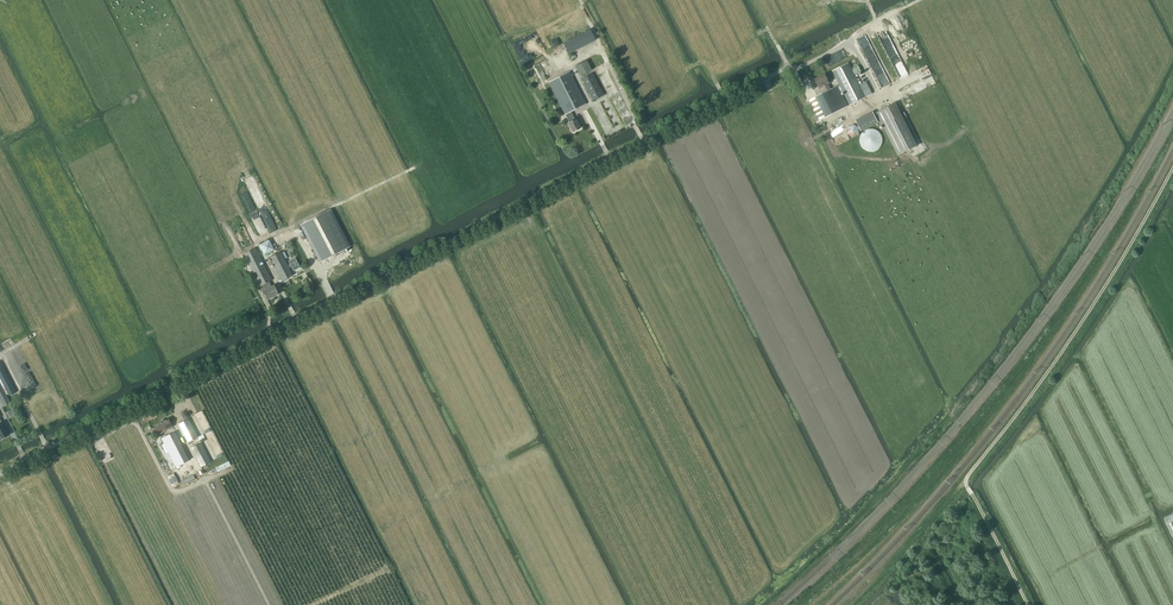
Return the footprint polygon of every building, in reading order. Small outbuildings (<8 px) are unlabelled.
[(569,54),(595,40),(590,30),(563,43),(569,54)] [(580,76),(591,70),(586,61),(575,67),(580,76)] [(866,97),(852,71),(849,63),(833,71),(840,85),(838,87),(838,86),(831,90),(828,84),(830,83),(825,74),(815,79),(820,88),(822,87),(825,92),(807,102),(817,122),(848,106),(841,93),(843,92),(850,105),(866,97)] [(570,111),(586,104),(569,72),(549,82),(565,114),(569,122),(568,123),(573,132),(580,128),(576,119),(575,119),(570,111)] [(592,100),(603,95),(592,73),(582,79),(592,100)] [(917,146),(896,103),(877,113),(898,155),(917,146)] [(882,141),(882,138),(882,136),(881,134),(880,132),(879,131),(877,129),(875,128),(873,128),(871,128),(869,128),(867,128),(865,130),(863,131),(862,133),(861,135),(860,137),(860,139),(860,141),(861,143),(862,145),(863,146),(865,148),(867,149),(869,149),(871,150),(873,149),(875,149),(877,148),(879,146),(880,145),(881,143),(882,141)] [(330,210),(301,225),(320,262),(349,247),(330,210)] [(264,255),(274,250),(269,240),(259,245),(264,255)] [(269,282),(271,280),(255,248),(244,253),(260,286),(262,285),(264,290),(263,291),(267,300),(278,294),(274,285),(271,286),(269,282)] [(282,281),(293,276),(280,252),(270,257),(282,281)] [(300,268),(295,258),(288,261),(290,264),(288,265),(289,267),(291,266),(293,271),(300,268)] [(16,393),(0,362),(0,399),(4,407),(11,403),(8,397),(16,393)] [(159,434),(173,427),(169,419),(155,426),(159,434)] [(188,443),(198,437),(188,419),(178,424),(188,443)] [(0,440),(9,435),(3,424),(2,422),(2,423),(0,420),(0,439),(0,440)] [(189,461),(174,432),(161,439),(176,467),(189,461)] [(201,467),(210,462),(201,443),(191,448),(201,467)]
